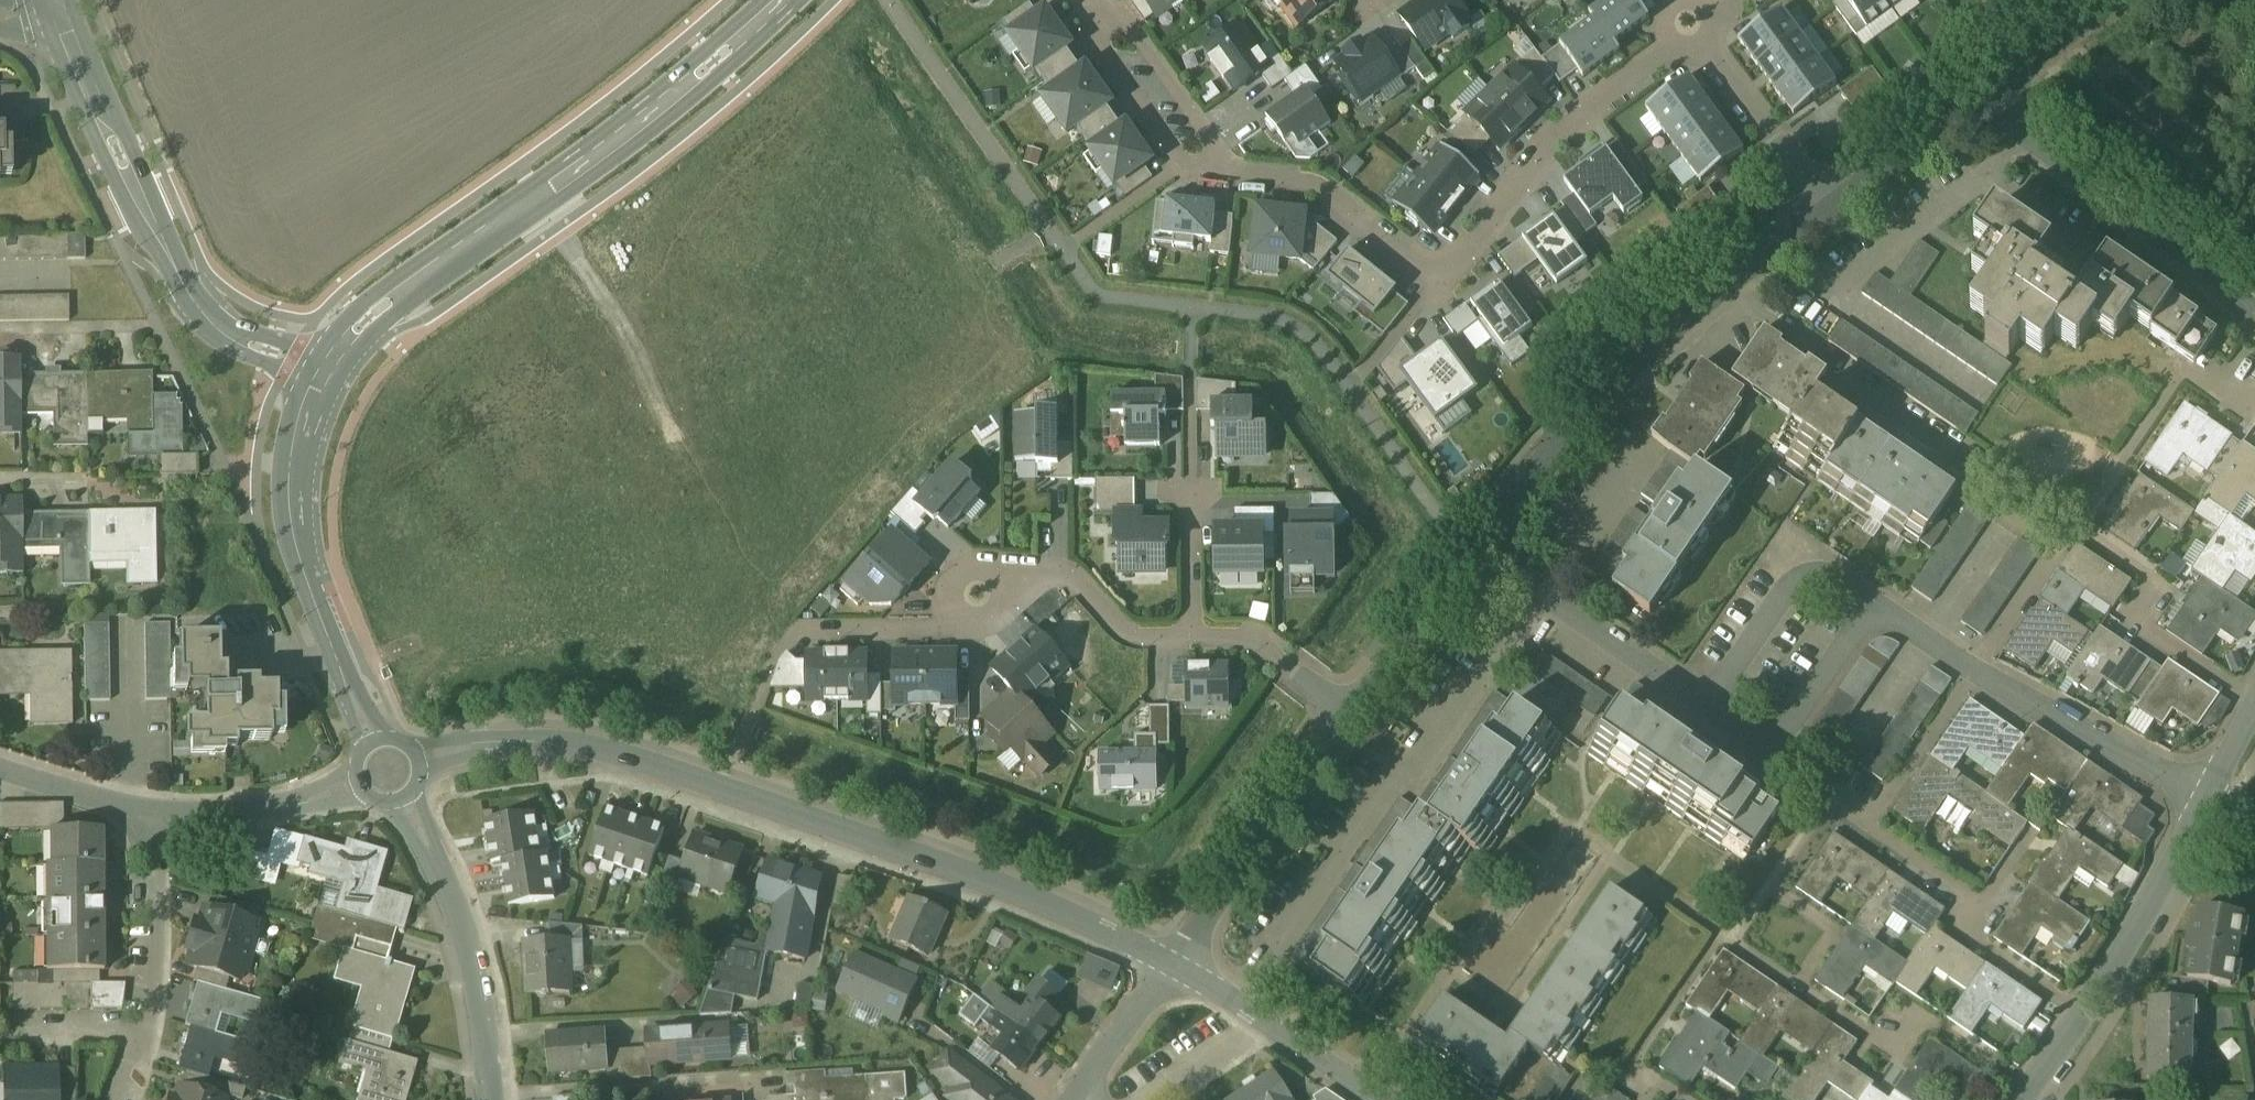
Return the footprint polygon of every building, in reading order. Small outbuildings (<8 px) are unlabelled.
[(1156,13),(1154,14),(1144,0),(1132,0),(1130,2),(1145,23),(1157,14),(1156,13)] [(1154,14),(1156,13),(1165,7),(1167,10),(1181,0),(1144,0),(1154,14)] [(1285,6),(1282,8),(1297,28),(1337,0),(1280,0),(1285,6)] [(1400,17),(1426,53),(1450,35),(1454,41),(1471,29),(1467,23),(1471,21),(1456,0),(1424,0),(1400,17)] [(1595,21),(1615,45),(1650,20),(1635,0),(1609,0),(1590,14),(1595,21)] [(1868,29),(1846,0),(1841,0),(1834,5),(1857,36),(1868,29)] [(1892,11),(1885,0),(1846,0),(1868,29),(1892,11)] [(1892,11),(1907,0),(1885,0),(1892,11)] [(1071,46),(1046,10),(1010,35),(1021,51),(1014,57),(1026,74),(1034,69),(1035,71),(1036,71),(1064,51),(1071,46)] [(1740,41),(1758,67),(1801,35),(1782,10),(1759,26),(1762,29),(1744,41),(1742,39),(1740,41)] [(1595,21),(1561,47),(1579,71),(1585,78),(1621,52),(1615,45),(1595,21)] [(1258,53),(1240,27),(1217,43),(1224,53),(1211,62),(1224,80),(1228,78),(1238,92),(1261,75),(1269,69),(1258,53)] [(1819,60),(1801,35),(1758,67),(1759,67),(1765,64),(1781,86),(1775,90),(1776,91),(1819,60)] [(1401,49),(1393,38),(1379,48),(1399,76),(1398,77),(1401,81),(1416,70),(1401,49)] [(1363,48),(1361,44),(1346,55),(1348,59),(1338,66),(1344,75),(1340,77),(1360,104),(1398,77),(1399,76),(1379,48),(1374,40),(1363,48)] [(1435,74),(1412,42),(1401,49),(1416,70),(1424,82),(1435,74)] [(1293,76),(1270,44),(1258,53),(1269,69),(1261,75),(1273,91),(1285,82),(1293,76)] [(1561,85),(1579,71),(1561,47),(1543,61),(1556,79),(1561,85)] [(1543,61),(1535,50),(1516,68),(1540,94),(1556,79),(1543,61)] [(1036,71),(1051,92),(1079,73),(1064,51),(1036,71)] [(1837,85),(1819,60),(1776,91),(1795,116),(1797,115),(1795,111),(1812,99),(1815,102),(1837,85)] [(1931,71),(1920,61),(1908,73),(1920,83),(1931,71)] [(1323,90),(1306,67),(1293,76),(1285,82),(1296,96),(1306,89),(1312,98),(1323,90)] [(1643,106),(1663,133),(1709,100),(1692,77),(1699,72),(1696,67),(1643,106)] [(1095,80),(1086,68),(1079,73),(1051,92),(1043,98),(1069,134),(1077,128),(1105,109),(1112,104),(1103,92),(1105,90),(1097,78),(1095,80)] [(1540,94),(1516,68),(1491,92),(1524,126),(1529,121),(1529,116),(1534,112),(1538,112),(1549,102),(1540,94)] [(1296,96),(1266,117),(1269,120),(1264,123),(1274,137),(1278,134),(1286,145),(1294,138),(1300,147),(1331,125),(1312,98),(1306,89),(1296,96)] [(1491,92),(1467,116),(1492,141),(1500,150),(1510,139),(1510,135),(1515,131),(1519,131),(1524,126),(1491,92)] [(1728,126),(1709,100),(1663,133),(1683,159),(1728,126)] [(1120,130),(1105,109),(1077,128),(1092,150),(1120,130)] [(1492,141),(1467,116),(1449,134),(1476,156),(1492,141)] [(1092,153),(1085,158),(1097,176),(1105,170),(1116,187),(1152,161),(1127,125),(1120,130),(1092,150),(1091,151),(1092,153)] [(1728,126),(1683,159),(1703,187),(1756,149),(1753,146),(1746,151),(1728,126)] [(1456,158),(1442,147),(1418,177),(1456,208),(1467,195),(1480,178),(1477,175),(1468,168),(1470,166),(1457,156),(1456,158)] [(1607,151),(1565,182),(1574,195),(1591,218),(1614,201),(1625,215),(1628,212),(1629,214),(1641,205),(1640,203),(1644,201),(1637,191),(1621,170),(1607,151)] [(1648,183),(1632,162),(1621,170),(1637,191),(1648,183)] [(1456,208),(1418,177),(1394,207),(1407,218),(1406,220),(1419,230),(1420,228),(1429,235),(1432,237),(1446,221),(1456,208)] [(1591,218),(1574,195),(1562,204),(1565,209),(1585,236),(1598,227),(1591,218)] [(1216,206),(1167,201),(1166,206),(1157,206),(1154,238),(1174,240),(1173,248),(1194,251),(1195,242),(1212,244),(1215,215),(1216,206)] [(2060,329),(2075,306),(2059,295),(2064,288),(2050,278),(2066,256),(1996,208),(1979,232),(1995,243),(1977,269),(1993,279),(1975,305),(1989,314),(1985,319),(1996,327),(1987,340),(2010,357),(2025,335),(2045,349),(2060,329)] [(1565,209),(1554,217),(1574,244),(1585,236),(1565,209)] [(1305,216),(1288,214),(1259,211),(1254,256),(1300,261),(1303,233),(1303,232),(1305,216)] [(1234,217),(1215,215),(1212,244),(1211,254),(1230,256),(1234,217)] [(1554,217),(1524,240),(1539,261),(1558,287),(1589,264),(1574,244),(1554,217)] [(1320,234),(1303,232),(1303,233),(1300,261),(1314,273),(1338,243),(1322,230),(1320,234)] [(86,260),(86,235),(68,236),(69,260),(86,260)] [(0,237),(0,262),(69,260),(68,236),(0,237)] [(1524,240),(1506,252),(1522,273),(1539,261),(1524,240)] [(1911,297),(1940,254),(1919,240),(1890,282),(1911,297)] [(1398,291),(1349,251),(1327,278),(1361,306),(1376,318),(1395,294),(1398,291)] [(1515,279),(1522,273),(1506,252),(1499,257),(1513,277),(1515,279)] [(2075,306),(2060,329),(2080,343),(2097,320),(2118,334),(2130,317),(2152,332),(2151,333),(2178,352),(2196,365),(2218,334),(2174,303),(2175,302),(2108,256),(2095,275),(2102,279),(2080,310),(2075,306)] [(1861,293),(1999,386),(2013,366),(1911,297),(1890,282),(1875,273),(1861,293)] [(1501,285),(1525,317),(1537,309),(1515,279),(1513,277),(1501,285)] [(1500,284),(1472,305),(1482,319),(1505,349),(1520,338),(1533,328),(1525,317),(1501,285),(1500,284)] [(1376,318),(1370,325),(1385,337),(1410,306),(1395,294),(1376,318)] [(70,298),(0,299),(0,323),(71,322),(70,298)] [(1453,314),(1467,332),(1479,323),(1478,322),(1466,305),(1453,314)] [(1376,318),(1361,306),(1355,314),(1370,325),(1376,318)] [(1467,332),(1453,314),(1444,321),(1458,339),(1467,332)] [(1505,349),(1482,319),(1478,322),(1479,323),(1505,358),(1524,343),(1520,338),(1505,349)] [(1980,414),(1842,320),(1827,341),(1965,436),(1980,414)] [(1783,342),(1766,330),(1733,377),(1795,420),(1809,400),(1823,379),(1828,372),(1810,360),(1807,364),(1781,345),(1783,342)] [(1403,338),(1378,369),(1395,394),(1408,384),(1400,373),(1418,360),(1403,338)] [(1418,360),(1400,373),(1408,384),(1437,423),(1479,391),(1443,342),(1418,360)] [(0,364),(0,433),(22,433),(22,413),(21,375),(21,363),(0,364)] [(1703,364),(1691,382),(1694,384),(1667,422),(1664,420),(1653,436),(1672,452),(1695,467),(1701,457),(1706,461),(1743,407),(1738,403),(1745,393),(1703,364)] [(87,374),(21,375),(22,413),(38,413),(39,409),(57,409),(57,445),(88,445),(88,436),(88,412),(87,374)] [(122,379),(122,374),(87,374),(88,412),(103,411),(103,418),(135,417),(135,457),(154,456),(161,448),(181,448),(180,410),(178,410),(178,405),(175,405),(175,399),(153,400),(153,378),(122,379)] [(1155,376),(1156,395),(1168,395),(1167,412),(1184,412),(1184,380),(1155,376)] [(1823,379),(1809,400),(1821,408),(1826,401),(1836,387),(1823,379)] [(1237,386),(1197,381),(1197,413),(1212,413),(1212,404),(1237,403),(1237,386)] [(1382,389),(1372,395),(1379,405),(1389,398),(1382,389)] [(1156,395),(1113,395),(1112,427),(1123,427),(1123,430),(1126,430),(1126,447),(1161,447),(1161,417),(1167,417),(1167,412),(1168,395),(1156,395)] [(1821,408),(1809,400),(1795,420),(1773,452),(1818,483),(1854,431),(1843,423),(1848,415),(1826,401),(1821,408)] [(1848,415),(1843,423),(1854,431),(1859,423),(1869,410),(1857,402),(1848,415)] [(1237,403),(1212,404),(1212,413),(1212,430),(1216,430),(1217,451),(1229,451),(1229,450),(1245,450),(1245,458),(1268,457),(1267,427),(1254,427),(1254,403),(1237,403)] [(2231,438),(2186,406),(2146,463),(2165,477),(2181,455),(2207,473),(2208,472),(2231,438)] [(1058,410),(1037,410),(1037,416),(1017,416),(1017,464),(1037,463),(1037,466),(1052,466),(1059,466),(1059,445),(1058,410)] [(1869,410),(1859,423),(1871,431),(1880,417),(1869,410)] [(103,411),(88,412),(88,436),(104,436),(103,418),(103,411)] [(1871,431),(1859,423),(1854,431),(1865,438),(1871,431)] [(1890,424),(1881,438),(1892,446),(1901,432),(1890,424)] [(1865,438),(1854,431),(1818,483),(1851,505),(1887,453),(1876,446),(1881,438),(1871,431),(1865,438)] [(1901,432),(1892,446),(1903,453),(1912,439),(1901,432)] [(1892,446),(1881,438),(1876,446),(1887,453),(1892,446)] [(2231,438),(2208,472),(2218,480),(2242,445),(2231,438)] [(1073,481),(1073,445),(1059,445),(1059,466),(1052,466),(1052,481),(1073,481)] [(2253,458),(2254,456),(2254,453),(2243,445),(2242,445),(2218,480),(2205,499),(2227,515),(2243,492),(2254,500),(2254,460),(2253,458)] [(1903,453),(1892,446),(1887,453),(1897,461),(1903,453)] [(1923,447),(1913,460),(1924,468),(1933,454),(1923,447)] [(1672,452),(1642,495),(1663,509),(1691,466),(1672,452)] [(1887,453),(1851,505),(1884,527),(1919,475),(1908,468),(1913,460),(1903,453),(1897,461),(1887,453)] [(1933,454),(1924,468),(1937,476),(1946,463),(1933,454)] [(197,457),(160,457),(161,477),(198,476),(197,457)] [(1924,468),(1913,460),(1908,468),(1919,475),(1924,468)] [(924,498),(916,506),(927,516),(930,513),(938,519),(949,529),(980,494),(969,484),(973,480),(954,463),(924,498)] [(1937,476),(1924,468),(1919,475),(1884,527),(1917,550),(1938,518),(1957,490),(1944,481),(1954,468),(1946,463),(1937,476)] [(1954,468),(1944,481),(1957,490),(1966,476),(1954,468)] [(1697,469),(1615,589),(1651,614),(1733,494),(1697,469)] [(2195,515),(2140,477),(2103,531),(2135,553),(2159,518),(2182,534),(2195,515)] [(1136,480),(1097,480),(1097,513),(1117,513),(1117,512),(1136,512),(1136,480)] [(914,489),(892,514),(916,536),(926,524),(923,521),(927,516),(916,506),(924,498),(914,489)] [(1352,521),(1334,496),(1311,496),(1312,518),(1333,518),(1333,530),(1341,529),(1352,521)] [(0,502),(0,572),(24,571),(23,544),(23,515),(23,502),(0,502)] [(1990,519),(1969,504),(1962,515),(1983,529),(1990,519)] [(1634,507),(1590,572),(1610,586),(1654,521),(1634,507)] [(1275,510),(1235,511),(1235,530),(1262,530),(1262,536),(1275,536),(1275,510)] [(1136,512),(1117,512),(1117,513),(1117,548),(1122,548),(1122,568),(1141,568),(1141,573),(1164,573),(1164,548),(1169,548),(1168,525),(1140,525),(1140,512),(1136,512)] [(137,517),(124,517),(124,513),(89,514),(89,518),(89,545),(90,558),(133,557),(134,583),(157,582),(156,513),(137,513),(137,517)] [(938,519),(930,513),(927,516),(935,523),(938,519)] [(60,514),(23,515),(23,544),(64,543),(64,584),(90,583),(90,558),(89,545),(89,518),(60,518),(60,514)] [(1983,529),(1962,515),(1955,526),(1976,540),(1983,529)] [(1312,518),(1293,519),(1294,535),(1289,535),(1289,577),(1334,576),(1333,530),(1333,518),(1312,518)] [(1938,518),(1921,544),(1932,551),(1950,525),(1938,518)] [(2232,518),(2194,572),(2204,579),(2223,592),(2236,572),(2252,583),(2254,579),(2254,533),(2232,518)] [(920,540),(897,520),(890,529),(912,548),(920,540)] [(1976,540),(1955,526),(1948,536),(1969,551),(1976,540)] [(1235,530),(1217,530),(1218,574),(1263,574),(1262,536),(1262,530),(1235,530)] [(929,564),(893,533),(854,577),(870,591),(863,599),(864,600),(872,606),(892,606),(929,564)] [(1969,551),(1948,536),(1940,547),(1962,561),(1969,551)] [(2039,552),(2018,538),(2011,549),(2032,563),(2039,552)] [(2132,583),(2077,545),(2040,600),(2043,602),(2068,618),(2080,600),(2077,598),(2085,585),(2116,606),(2132,583)] [(1962,561),(1940,547),(1933,557),(1954,572),(1962,561)] [(2032,563),(2011,549),(2004,559),(2025,574),(2032,563)] [(2180,576),(2187,561),(2172,553),(2165,568),(2180,576)] [(1954,572),(1933,557),(1926,568),(1947,583),(1954,572)] [(2025,574),(2004,559),(1996,570),(2017,584),(2025,574)] [(1947,583),(1926,568),(1919,579),(1940,593),(1947,583)] [(2017,584),(1996,570),(1989,581),(2010,595),(2017,584)] [(854,577),(842,591),(859,606),(864,600),(863,599),(870,591),(854,577)] [(1940,593),(1919,579),(1911,589),(1933,604),(1940,593)] [(2223,592),(2204,579),(2168,634),(2203,658),(2229,621),(2242,630),(2254,612),(2223,592)] [(2010,595),(1989,581),(1982,591),(2003,606),(2010,595)] [(2003,606),(1982,591),(1974,602),(1996,616),(2003,606)] [(821,600),(813,609),(822,617),(830,608),(821,600)] [(1996,616),(1974,602),(1967,612),(1988,627),(1996,616)] [(2068,618),(2043,602),(2028,624),(2025,622),(2005,650),(2033,670),(2056,637),(2076,652),(2089,633),(2068,618)] [(1479,619),(1468,612),(1458,627),(1469,635),(1479,619)] [(1988,627),(1967,612),(1960,623),(1981,638),(1988,627)] [(1077,632),(1059,613),(1039,631),(1058,652),(1078,634),(1076,633),(1077,632)] [(109,625),(109,616),(84,617),(84,626),(109,625)] [(171,700),(170,624),(145,624),(146,701),(171,700)] [(110,701),(109,625),(84,626),(85,702),(110,701)] [(1038,630),(993,670),(1013,692),(1022,702),(1023,700),(1026,704),(1027,704),(1069,665),(1058,652),(1039,631),(1038,630)] [(2120,644),(2099,630),(2067,677),(2088,691),(2098,676),(2128,697),(2151,663),(2121,643),(2120,644)] [(1464,641),(1454,633),(1442,650),(1452,658),(1464,641)] [(259,688),(258,681),(226,681),(226,670),(220,670),(219,638),(180,639),(180,677),(186,677),(187,689),(205,689),(205,722),(187,723),(188,743),(211,743),(211,749),(237,749),(237,741),(271,740),(271,721),(277,721),(277,688),(259,688)] [(1891,661),(1868,646),(1861,657),(1883,672),(1891,661)] [(72,652),(0,653),(0,696),(30,696),(31,725),(73,724),(72,652)] [(1610,696),(1545,652),(1531,673),(1569,700),(1596,718),(1610,696)] [(797,662),(788,653),(782,659),(779,663),(770,689),(807,689),(807,661),(797,662)] [(850,654),(838,654),(838,703),(868,702),(869,702),(869,676),(869,653),(850,654)] [(957,653),(926,654),(926,706),(956,706),(957,706),(957,682),(957,653)] [(826,654),(807,654),(807,661),(807,689),(807,703),(838,703),(838,654),(826,654)] [(926,654),(895,654),(895,685),(895,707),(897,707),(926,706),(926,654)] [(1883,672),(1861,657),(1853,668),(1876,683),(1883,672)] [(1186,664),(1170,664),(1170,688),(1186,688),(1186,666),(1186,664)] [(1231,664),(1199,664),(1199,665),(1186,666),(1186,688),(1186,704),(1186,710),(1214,710),(1214,701),(1230,701),(1230,697),(1233,697),(1233,695),(1230,695),(1230,680),(1231,680),(1231,664)] [(2186,676),(2168,664),(2137,709),(2156,722),(2166,707),(2196,727),(2218,696),(2187,675),(2186,676)] [(1876,683),(1853,668),(1846,678),(1869,693),(1876,683)] [(1569,700),(1531,673),(1516,695),(1555,721),(1569,700)] [(882,685),(882,676),(869,676),(869,702),(868,702),(868,715),(882,715),(882,712),(882,685)] [(1869,693),(1846,678),(1839,689),(1861,705),(1869,693)] [(970,682),(957,682),(957,706),(956,706),(956,722),(970,722),(970,682)] [(1706,729),(1637,682),(1623,702),(1692,749),(1702,735),(1706,729)] [(1941,697),(1920,682),(1913,693),(1934,707),(1941,697)] [(895,685),(882,685),(882,712),(897,712),(897,707),(895,707),(895,685)] [(1186,688),(1170,688),(1170,704),(1186,704),(1186,688)] [(1861,705),(1839,689),(1832,700),(1854,715),(1861,705)] [(1022,702),(1013,692),(984,718),(997,732),(990,738),(1005,754),(1011,748),(1024,762),(1026,761),(1041,777),(1057,762),(1043,746),(1055,735),(1027,704),(1026,704),(1023,700),(1022,702)] [(1497,692),(1450,759),(1456,763),(1458,762),(1472,772),(1517,706),(1497,692)] [(1913,693),(1906,704),(1927,718),(1934,707),(1913,693)] [(1854,715),(1832,700),(1824,710),(1847,726),(1854,715)] [(2025,738),(1971,701),(1932,757),(1949,769),(1955,772),(1970,750),(2002,772),(2025,738)] [(1723,750),(1702,735),(1692,749),(1623,702),(1587,754),(1605,766),(1610,759),(1630,773),(1625,780),(1643,793),(1648,786),(1670,800),(1665,807),(1683,820),(1689,813),(1709,827),(1704,834),(1722,846),(1727,839),(1751,855),(1781,811),(1713,764),(1723,750)] [(1927,718),(1906,704),(1899,714),(1920,728),(1927,718)] [(1438,822),(1474,848),(1488,858),(1500,840),(1493,835),(1507,814),(1514,819),(1526,801),(1519,796),(1532,776),(1539,780),(1552,762),(1545,757),(1560,735),(1517,706),(1472,772),(1458,762),(1456,763),(1442,784),(1441,786),(1456,796),(1438,822)] [(1170,707),(1150,707),(1151,736),(1157,736),(1157,747),(1170,747),(1170,707)] [(1847,726),(1824,710),(1817,721),(1840,736),(1847,726)] [(1920,728),(1899,714),(1891,725),(1912,739),(1920,728)] [(1840,736),(1817,721),(1810,731),(1833,746),(1840,736)] [(1891,725),(1884,735),(1905,750),(1912,739),(1891,725)] [(2088,763),(2034,725),(2002,772),(1987,795),(2009,810),(2035,771),(2068,793),(2088,763)] [(1884,735),(1877,746),(1898,760),(1905,750),(1884,735)] [(1151,736),(1135,736),(1135,753),(1158,753),(1157,747),(1157,736),(1151,736)] [(1794,791),(1727,744),(1723,750),(1713,764),(1781,811),(1794,791)] [(1877,746),(1870,756),(1891,771),(1898,760),(1877,746)] [(1135,753),(1100,754),(1101,791),(1158,791),(1158,753),(1135,753)] [(1891,771),(1870,756),(1862,767),(1883,781),(1891,771)] [(1955,772),(1949,769),(1932,757),(1895,812),(1925,832),(1942,807),(1953,814),(1958,806),(1973,817),(1971,819),(2012,847),(2028,823),(2009,810),(1987,795),(1955,772)] [(2144,800),(2088,763),(2068,793),(2051,818),(2069,830),(2069,829),(2075,833),(2093,809),(2124,830),(2144,800)] [(1442,784),(1436,780),(1417,808),(1422,812),(1438,822),(1456,796),(1441,786),(1442,784)] [(1402,798),(1356,867),(1363,871),(1363,870),(1377,879),(1422,812),(1417,808),(1402,798)] [(64,803),(51,804),(51,830),(64,830),(64,803)] [(25,831),(24,804),(11,805),(11,831),(25,831)] [(37,804),(24,804),(25,831),(38,830),(37,804)] [(51,804),(37,804),(38,830),(50,830),(51,830),(51,804)] [(0,805),(0,831),(11,831),(11,805),(0,805)] [(606,809),(590,857),(603,862),(610,864),(626,815),(606,809)] [(1474,848),(1438,822),(1422,812),(1377,879),(1363,870),(1363,871),(1348,893),(1347,894),(1361,903),(1315,969),(1360,999),(1376,977),(1383,982),(1395,964),(1388,959),(1402,939),(1409,944),(1421,925),(1414,920),(1429,899),(1436,904),(1448,886),(1441,881),(1455,861),(1462,865),(1474,848)] [(535,813),(485,821),(489,842),(538,834),(537,827),(535,813)] [(646,822),(626,815),(610,864),(616,866),(629,870),(646,822)] [(665,829),(646,822),(629,870),(635,873),(649,877),(665,829)] [(547,826),(537,827),(538,834),(548,832),(547,826)] [(104,829),(68,830),(64,830),(51,830),(50,830),(51,866),(105,865),(104,829)] [(2069,830),(2045,861),(2030,883),(2032,885),(2032,884),(2060,903),(2082,870),(2109,889),(2124,867),(2075,833),(2069,829),(2069,830)] [(548,832),(538,834),(540,841),(549,839),(548,832)] [(304,840),(277,833),(269,860),(297,869),(299,863),(298,863),(304,840)] [(538,834),(489,842),(492,863),(502,861),(542,855),(542,854),(540,841),(538,834)] [(717,842),(695,835),(686,862),(682,874),(701,880),(700,884),(729,894),(743,852),(741,851),(741,852),(716,843),(717,842)] [(1890,873),(1835,835),(1797,889),(1820,905),(1838,880),(1871,902),(1890,873)] [(386,856),(353,846),(351,854),(304,840),(298,863),(299,863),(312,868),(310,874),(349,885),(348,888),(350,889),(343,915),(366,922),(375,892),(386,856)] [(542,855),(502,861),(506,883),(552,876),(551,870),(548,853),(542,854),(542,855)] [(686,862),(670,857),(660,885),(677,890),(682,874),(686,862)] [(824,879),(769,861),(759,890),(787,899),(777,955),(806,961),(814,917),(816,917),(816,915),(815,915),(822,881),(823,881),(824,879)] [(603,862),(600,871),(606,873),(610,864),(603,862)] [(616,866),(610,864),(606,873),(613,875),(616,866)] [(51,866),(47,866),(48,901),(105,901),(105,865),(51,866)] [(560,868),(551,870),(552,876),(561,874),(560,868)] [(635,873),(629,870),(626,880),(632,882),(635,873)] [(1944,910),(1890,873),(1871,902),(1853,928),(1877,944),(1897,915),(1927,935),(1933,927),(1944,910)] [(561,874),(552,876),(553,883),(563,881),(561,874)] [(552,876),(506,883),(510,906),(555,899),(553,883),(552,876)] [(2060,903),(2032,884),(2032,885),(1995,939),(2022,957),(2042,928),(2073,950),(2091,923),(2060,903)] [(1348,893),(1341,888),(1295,955),(1315,969),(1361,903),(1347,894),(1348,893)] [(412,902),(375,892),(366,922),(396,931),(403,933),(412,902)] [(1586,934),(1623,958),(1648,919),(1611,896),(1586,934)] [(261,911),(219,898),(215,911),(257,924),(261,911)] [(947,914),(912,899),(894,942),(929,957),(947,914)] [(105,901),(48,901),(48,937),(106,936),(105,901)] [(343,915),(318,907),(313,926),(352,937),(391,949),(396,931),(366,922),(343,915)] [(215,911),(205,908),(198,930),(193,929),(191,936),(253,954),(259,934),(255,933),(257,924),(215,911)] [(2243,918),(2199,911),(2194,939),(2189,938),(2187,952),(2192,953),(2188,980),(2209,984),(2231,988),(2243,918)] [(584,927),(550,923),(551,941),(569,940),(569,942),(584,941),(584,927)] [(352,937),(313,926),(309,941),(343,951),(343,949),(348,951),(352,937)] [(1987,964),(1933,927),(1927,935),(1907,965),(1896,981),(1918,997),(1938,968),(1969,989),(1987,964)] [(1877,944),(1853,928),(1816,982),(1843,1001),(1866,968),(1893,986),(1896,981),(1907,965),(1877,944)] [(1557,981),(1593,1004),(1623,958),(1586,934),(1557,981)] [(106,936),(48,937),(48,970),(52,970),(101,970),(106,969),(106,936)] [(253,954),(191,936),(189,943),(194,945),(187,967),(198,970),(230,979),(240,982),(243,973),(247,974),(253,954)] [(391,949),(352,937),(348,951),(388,963),(391,949)] [(551,941),(526,942),(529,995),(571,993),(569,942),(569,940),(551,941)] [(757,951),(726,944),(710,989),(740,999),(757,951)] [(348,951),(343,949),(343,951),(336,973),(364,982),(350,1028),(394,1041),(395,1041),(406,1003),(404,1002),(413,970),(388,963),(348,951)] [(1779,987),(1724,950),(1687,1005),(1698,1012),(1710,1020),(1729,993),(1760,1015),(1779,987)] [(920,982),(855,953),(836,993),(901,1025),(920,982)] [(1079,978),(1113,991),(1123,966),(1089,953),(1079,978)] [(2042,1001),(1987,964),(1969,989),(1949,1018),(1972,1034),(1992,1005),(2024,1027),(2042,1001)] [(101,970),(52,970),(53,986),(66,986),(79,985),(92,985),(101,985),(101,970)] [(230,979),(198,970),(194,982),(198,984),(226,992),(230,979)] [(2188,980),(2183,980),(2181,993),(2207,997),(2209,984),(2188,980)] [(1593,1004),(1557,981),(1515,1045),(1534,1057),(1552,1068),(1593,1004)] [(1003,991),(993,983),(981,999),(991,1007),(1001,995),(1003,991)] [(1039,983),(1029,996),(1033,999),(1023,1012),(1001,995),(991,1007),(1042,1045),(1062,1018),(1050,1009),(1058,997),(1039,983)] [(226,992),(198,984),(189,1015),(212,1022),(215,1012),(260,1025),(266,1004),(226,992)] [(79,985),(66,986),(66,1011),(79,1011),(79,985)] [(92,985),(79,985),(79,1011),(92,1011),(92,985)] [(39,986),(26,986),(26,1011),(40,1011),(39,986)] [(53,986),(39,986),(40,1011),(66,1011),(66,986),(53,986)] [(981,999),(964,987),(955,999),(982,1019),(991,1007),(981,999)] [(1833,1025),(1779,987),(1760,1015),(1742,1042),(1760,1055),(1763,1057),(1783,1028),(1814,1049),(1811,1053),(1813,1054),(1833,1025)] [(2193,1004),(2152,1003),(2151,1042),(2192,1044),(2193,1004)] [(1042,1045),(991,1007),(982,1019),(1005,1036),(994,1050),(1022,1071),(1042,1045)] [(1482,1032),(1445,1008),(1420,1046),(1457,1071),(1482,1032)] [(1698,1012),(1662,1067),(1691,1087),(1705,1066),(1738,1088),(1749,1071),(1760,1055),(1742,1042),(1734,1054),(1716,1042),(1724,1030),(1710,1020),(1698,1012)] [(212,1022),(189,1015),(185,1026),(191,1028),(209,1033),(212,1022)] [(1833,1025),(1813,1054),(1784,1097),(1787,1099),(1817,1099),(1828,1083),(1853,1099),(1862,1099),(1871,1087),(1873,1083),(1843,1064),(1858,1042),(1833,1025)] [(209,1033),(191,1028),(178,1070),(187,1072),(207,1078),(207,1077),(202,1076),(208,1055),(252,1068),(259,1047),(209,1033)] [(729,1028),(689,1031),(689,1032),(681,1033),(680,1030),(649,1032),(650,1048),(651,1065),(652,1065),(673,1063),(672,1047),(690,1046),(691,1061),(698,1060),(698,1062),(748,1058),(746,1029),(729,1030),(729,1028)] [(354,1029),(350,1043),(346,1042),(339,1066),(376,1076),(369,1099),(406,1099),(413,1075),(415,1076),(419,1064),(390,1055),(394,1041),(354,1029)] [(606,1034),(548,1038),(550,1067),(572,1065),(572,1071),(607,1068),(609,1068),(608,1051),(606,1034)] [(1483,1034),(1458,1071),(1502,1099),(1505,1099),(1534,1057),(1515,1045),(1511,1052),(1483,1034)] [(1893,1092),(1905,1099),(1921,1099),(1935,1079),(1966,1099),(1967,1099),(1985,1075),(1930,1037),(1893,1092)] [(2192,1044),(2151,1042),(2150,1082),(2191,1082),(2192,1044)] [(650,1048),(632,1050),(634,1079),(653,1078),(652,1065),(651,1065),(650,1048)] [(632,1050),(608,1051),(609,1068),(607,1068),(608,1081),(634,1079),(632,1050)] [(949,1054),(935,1073),(961,1096),(957,1099),(1009,1099),(949,1054)] [(1763,1057),(1760,1055),(1749,1071),(1766,1082),(1776,1066),(1763,1057)] [(1559,1068),(1555,1065),(1547,1076),(1568,1089),(1575,1079),(1559,1068)] [(8,1069),(8,1087),(0,1088),(0,1099),(57,1099),(57,1071),(57,1069),(8,1069)] [(1229,1099),(1292,1099),(1291,1098),(1293,1097),(1275,1070),(1229,1099)] [(74,1071),(57,1071),(57,1099),(74,1099),(74,1071)] [(827,1071),(788,1074),(789,1088),(799,1087),(800,1096),(770,1098),(770,1099),(829,1099),(828,1079),(827,1071)] [(187,1072),(182,1088),(180,1087),(176,1099),(170,1098),(170,1099),(226,1099),(225,1099),(226,1095),(242,1099),(246,1089),(207,1078),(187,1072)] [(828,1079),(829,1099),(899,1099),(906,1099),(909,1097),(907,1073),(828,1079)] [(1568,1089),(1547,1076),(1541,1086),(1561,1099),(1568,1089)] [(1541,1086),(1533,1097),(1538,1099),(1561,1099),(1541,1086)] [(1893,1092),(1889,1099),(1871,1087),(1862,1099),(1905,1099),(1893,1092)] [(1609,1088),(1602,1098),(1606,1099),(1627,1099),(1609,1088)] [(1314,1096),(1316,1099),(1315,1099),(1341,1099),(1325,1089),(1314,1096)]
